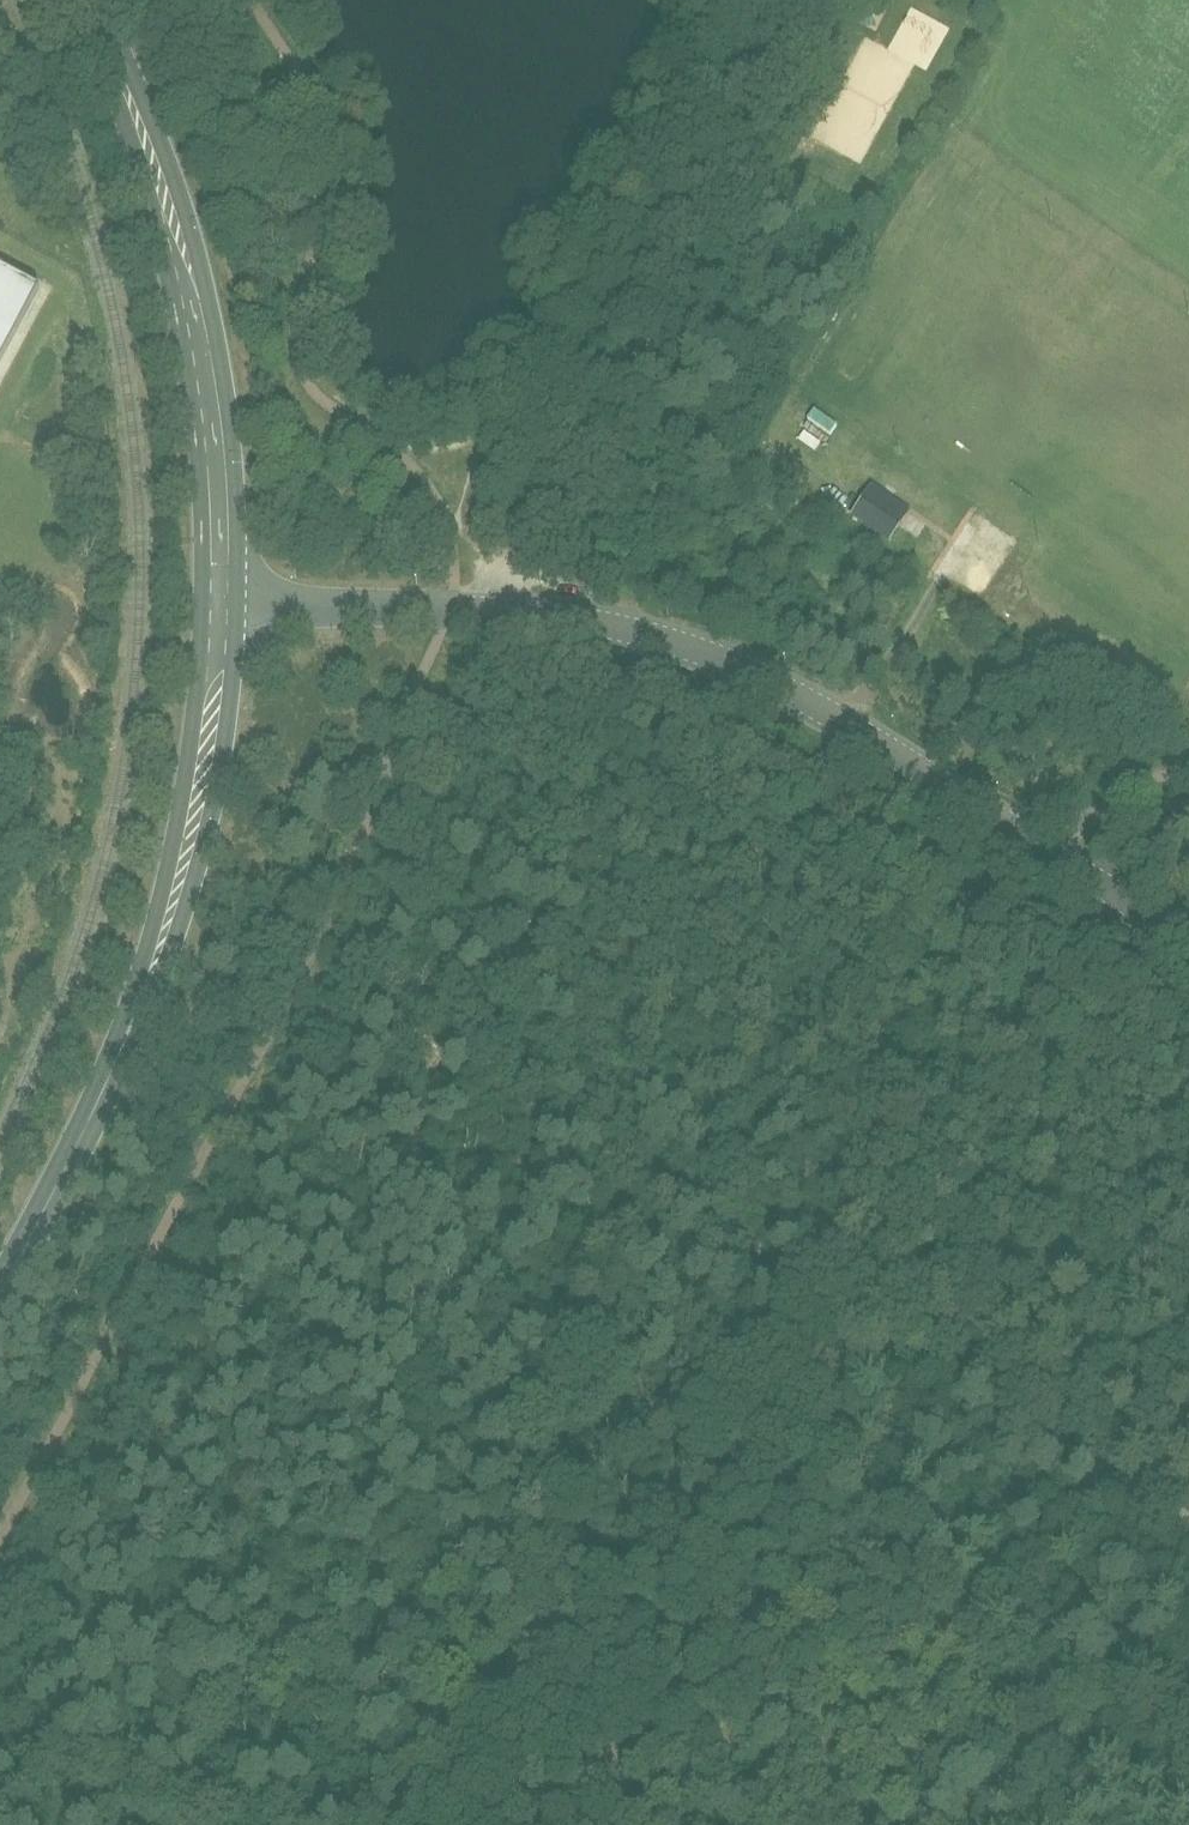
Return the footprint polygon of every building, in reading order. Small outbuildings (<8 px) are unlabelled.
[(43,293),(0,270),(0,373),(43,293)] [(873,486),(857,520),(899,540),(915,506),(873,486)]
